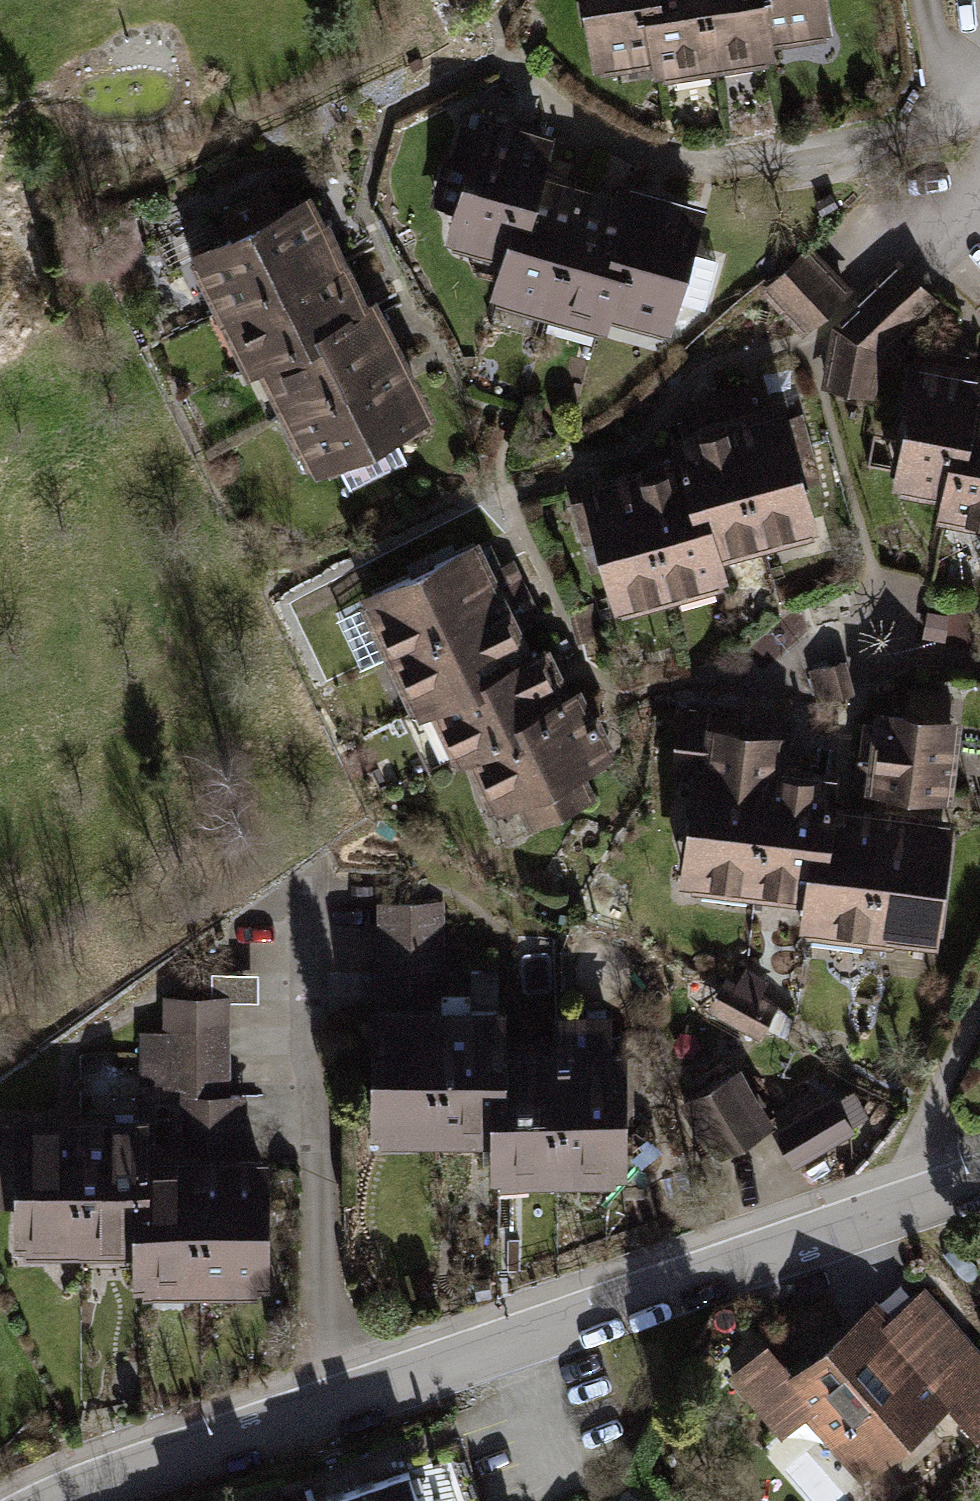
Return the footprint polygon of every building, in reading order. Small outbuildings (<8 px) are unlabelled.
[(661,0),(581,0),(593,81),(671,69),(661,0)] [(709,0),(661,0),(671,69),(674,88),(721,81),(709,0)] [(755,0),(709,0),(721,81),(766,74),(764,60),(755,0)] [(822,0),(755,0),(764,60),(830,50),(822,0)] [(517,274),(541,184),(552,144),(482,126),(447,256),(517,274)] [(552,331),(588,197),(541,184),(517,274),(505,318),(552,331)] [(595,327),(627,207),(588,197),(552,331),(591,341),(595,327)] [(671,347),(706,217),(630,197),(627,207),(595,327),(671,347)] [(220,328),(346,264),(316,205),(190,269),(220,328)] [(853,303),(812,257),(763,300),(804,346),(853,303)] [(251,374),(371,313),(346,264),(220,328),(245,377),(251,374)] [(938,307),(899,270),(834,337),(825,398),(875,408),(881,364),(938,307)] [(281,433),(407,370),(377,311),(371,313),(251,374),(281,433)] [(979,375),(979,374),(979,365),(924,358),(903,506),(960,514),(979,375)] [(311,492),(437,429),(407,370),(281,433),(311,492)] [(979,375),(960,514),(957,538),(979,541),(979,375)] [(821,548),(785,416),(759,423),(750,390),(723,397),(768,562),(821,548)] [(768,562),(723,397),(700,403),(709,436),(680,444),(685,463),(716,576),(768,562)] [(716,576),(685,463),(633,477),(671,616),(723,602),(716,576)] [(671,616),(633,477),(582,490),(620,630),(671,616)] [(386,674),(535,604),(519,570),(495,581),(481,552),(356,610),(386,674)] [(423,720),(534,668),(522,642),(547,630),(535,604),(386,674),(410,726),(423,720)] [(465,765),(579,712),(554,659),(534,668),(423,720),(448,773),(465,765)] [(846,671),(812,681),(823,715),(856,705),(846,671)] [(906,722),(874,720),(868,807),(954,814),(962,700),(907,696),(906,722)] [(621,773),(590,707),(579,712),(465,765),(510,861),(602,818),(589,788),(621,773)] [(772,910),(782,785),(785,746),(723,742),(725,718),(680,715),(675,780),(694,782),(685,903),(772,910)] [(833,918),(840,817),(843,789),(782,785),(772,910),(772,914),(833,918)] [(892,954),(902,821),(840,817),(833,918),(830,950),(892,954)] [(946,959),(956,825),(902,821),(892,954),(946,959)] [(377,912),(378,1021),(432,1020),(449,1020),(446,912),(377,912)] [(762,1006),(772,988),(749,975),(737,996),(729,992),(711,1025),(762,1053),(782,1016),(762,1006)] [(181,1096),(182,1173),(248,1172),(247,1107),(232,1107),(230,1009),(163,1010),(163,1041),(142,1042),(143,1097),(181,1096)] [(434,1162),(496,1161),(494,1060),(494,1019),(449,1020),(432,1020),(434,1162)] [(434,1162),(432,1020),(378,1021),(369,1021),(371,1163),(434,1162)] [(553,1026),(554,1059),(556,1202),(634,1201),(633,1060),(615,1060),(614,1025),(553,1026)] [(554,1059),(494,1060),(496,1161),(496,1203),(556,1202),(554,1059)] [(739,1081),(685,1117),(723,1173),(777,1137),(739,1081)] [(856,1145),(829,1103),(777,1137),(804,1180),(856,1145)] [(143,1266),(142,1172),(141,1119),(79,1121),(82,1267),(143,1266)] [(82,1267),(79,1121),(10,1122),(13,1269),(82,1267)] [(208,1310),(209,1172),(182,1173),(142,1172),(143,1266),(141,1310),(208,1310)] [(208,1310),(268,1311),(267,1172),(248,1172),(209,1172),(208,1310)] [(768,1359),(731,1394),(784,1451),(809,1427),(866,1495),(951,1427),(979,1457),(979,1364),(925,1304),(876,1350),(858,1331),(796,1389),(768,1359)] [(410,1483),(356,1500),(416,1500),(410,1483)]
